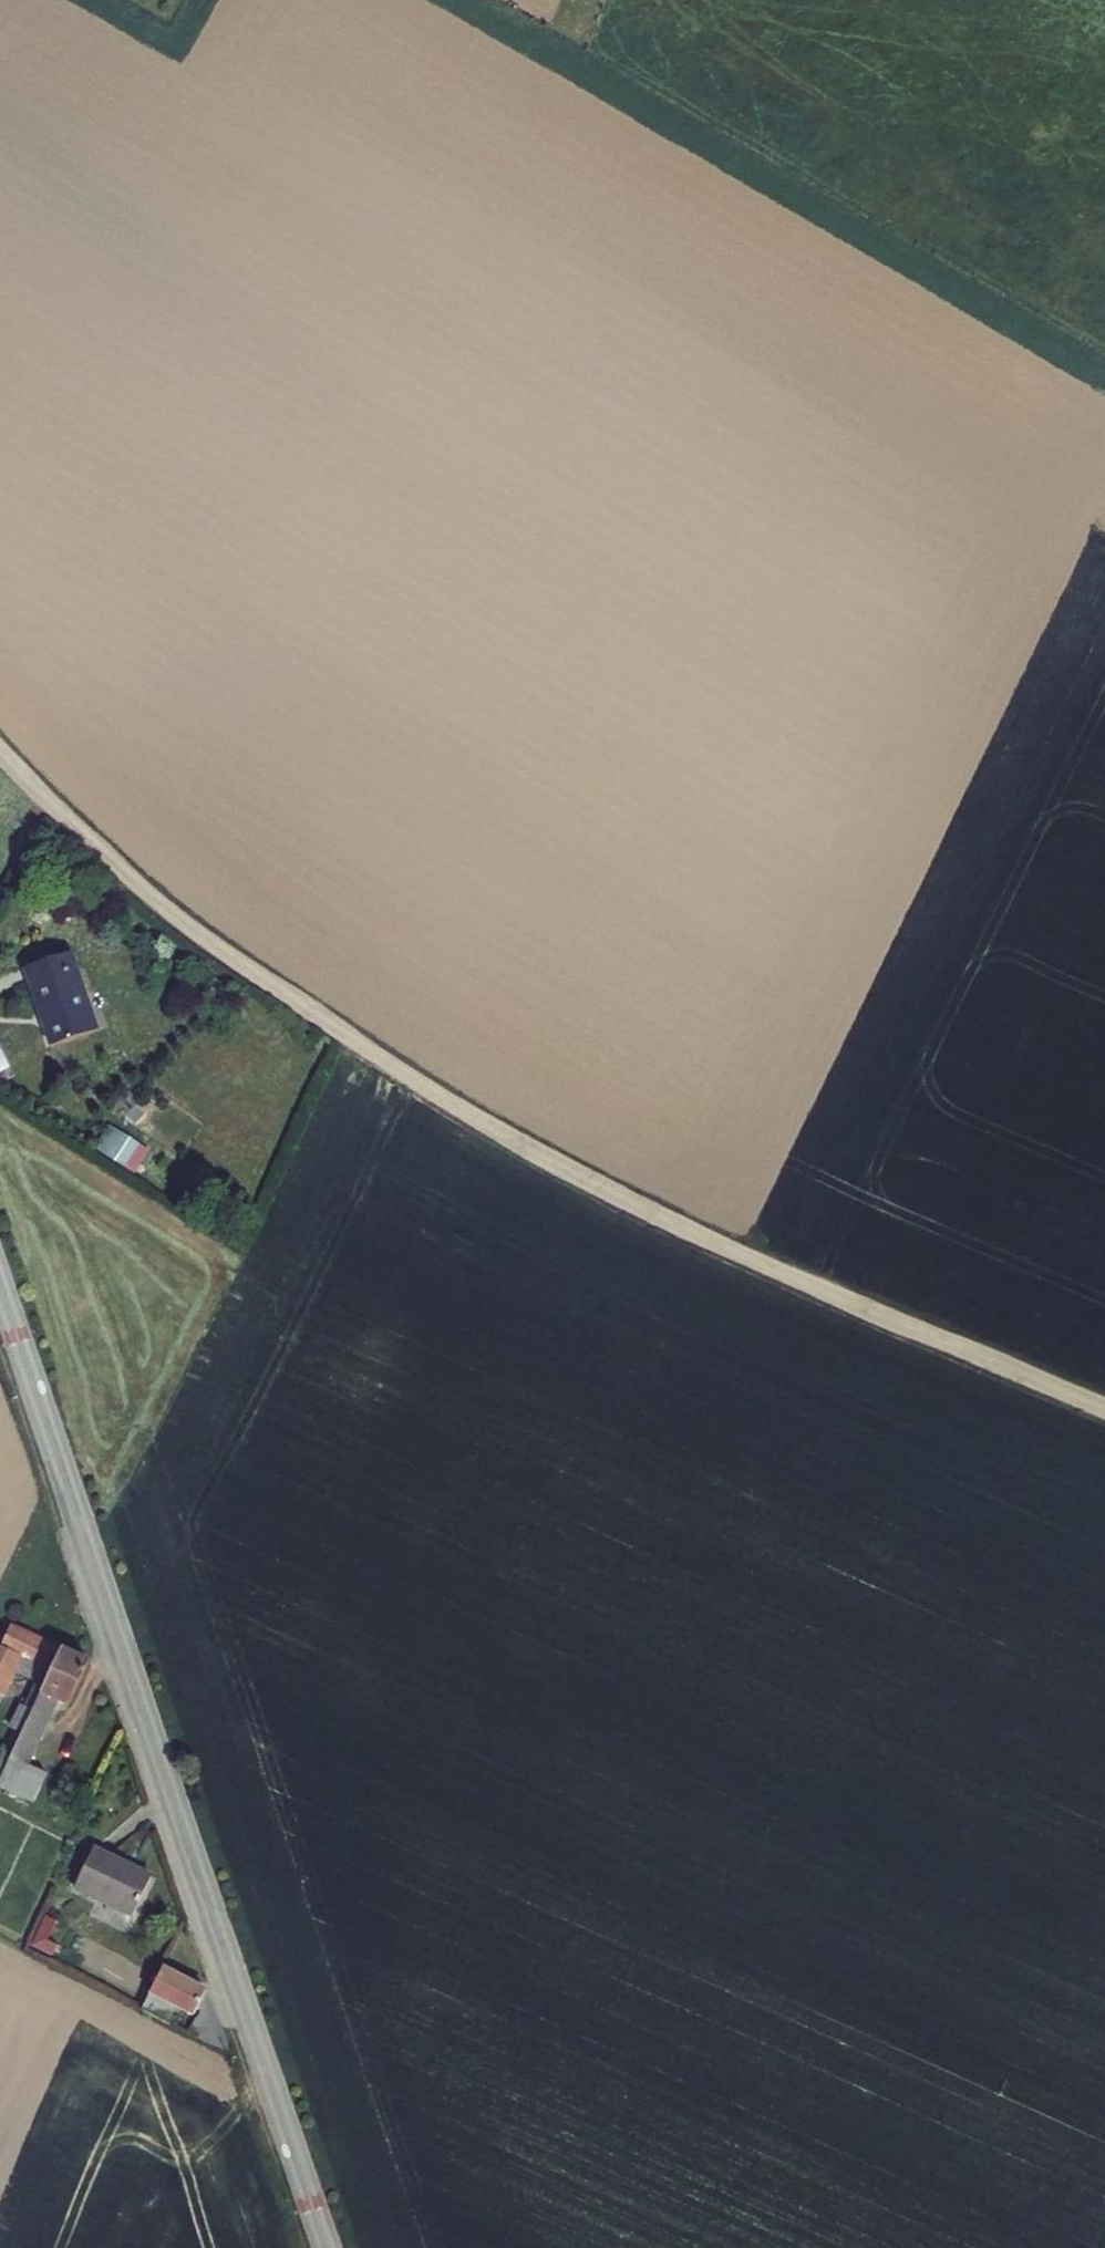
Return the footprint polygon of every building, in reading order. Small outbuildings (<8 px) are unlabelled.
[(27,964),(48,1043),(97,1027),(75,952),(27,964)] [(94,1148),(134,1172),(148,1148),(107,1125),(94,1148)] [(0,1653),(0,1676),(11,1680),(22,1659),(40,1669),(57,1635),(20,1615),(0,1653)] [(33,1712),(10,1762),(48,1780),(55,1765),(32,1752),(60,1691),(72,1697),(94,1653),(67,1640),(33,1712)] [(91,1853),(72,1895),(129,1922),(149,1880),(91,1853)] [(146,1966),(123,2010),(236,2069),(212,2000),(146,1966)]
